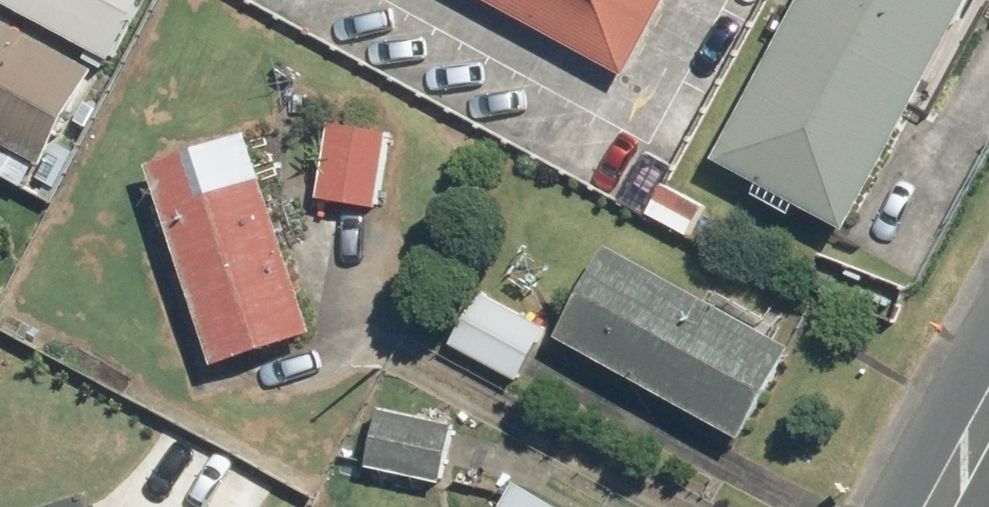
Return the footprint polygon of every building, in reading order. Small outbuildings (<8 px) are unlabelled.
[(118,64),(153,0),(0,0),(118,64)] [(662,0),(494,0),(624,71),(662,0)] [(722,152),(868,231),(988,9),(988,0),(805,0),(722,152)] [(49,168),(101,76),(0,18),(0,140),(49,168)] [(392,129),(330,124),(325,202),(387,206),(392,129)] [(316,333),(250,136),(152,169),(218,366),(316,333)] [(796,354),(617,249),(565,337),(743,442),(796,354)] [(552,333),(481,290),(450,342),(520,385),(552,333)] [(452,422),(378,406),(365,468),(439,483),(452,422)] [(518,482),(505,506),(565,506),(518,482)] [(271,488),(261,506),(308,506),(271,488)]
